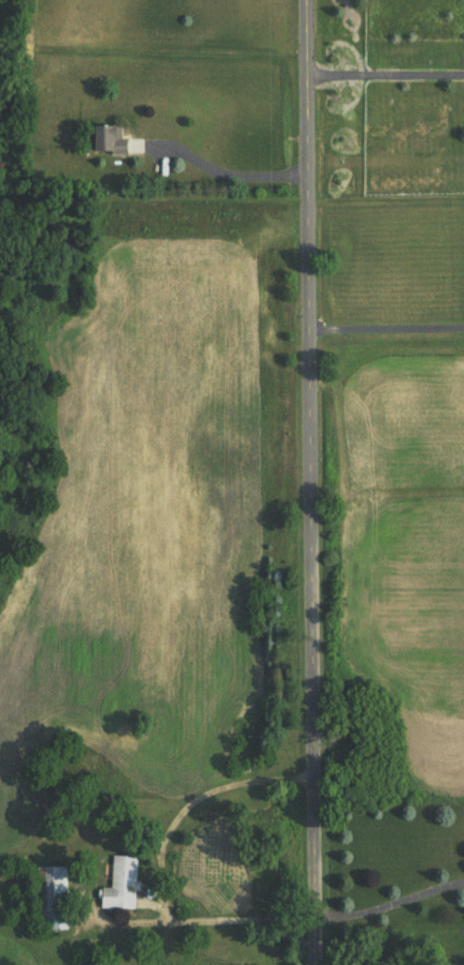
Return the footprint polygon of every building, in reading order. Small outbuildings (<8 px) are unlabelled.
[(124,139),(124,125),(100,125),(100,154),(133,154),(133,139),(124,139)] [(138,856),(113,856),(113,888),(102,887),(102,909),(137,910),(138,856)] [(41,867),(41,930),(69,930),(69,866),(41,867)]
